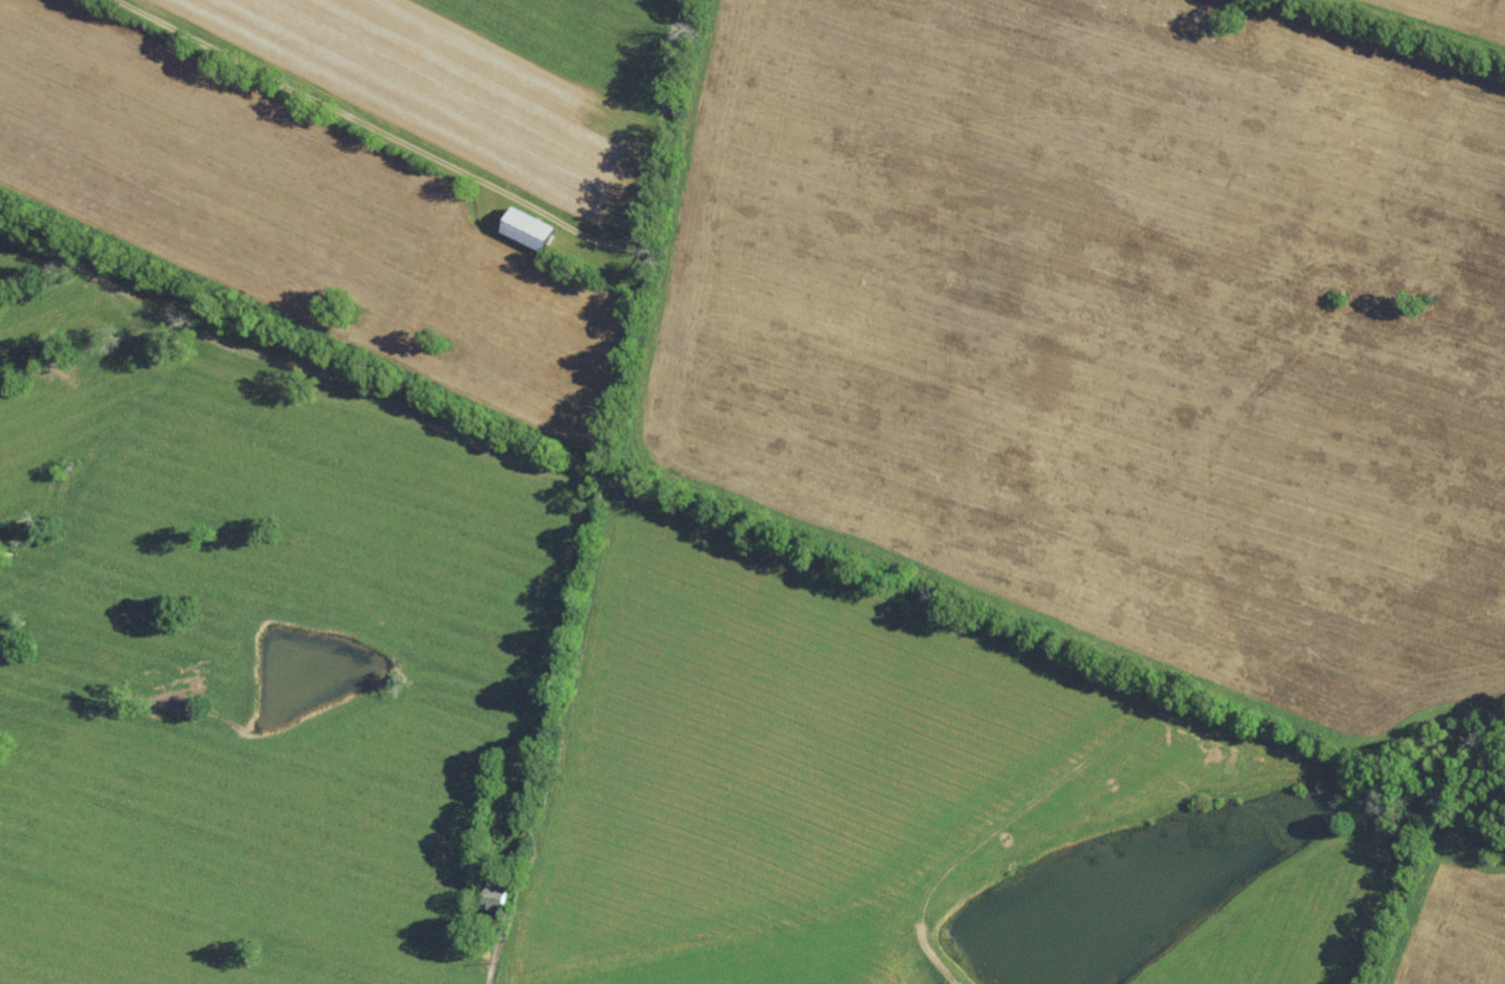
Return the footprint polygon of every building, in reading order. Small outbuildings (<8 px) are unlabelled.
[(559,226),(516,207),(504,233),(548,252),(559,226)] [(509,887),(489,882),(483,907),(503,912),(509,887)]
